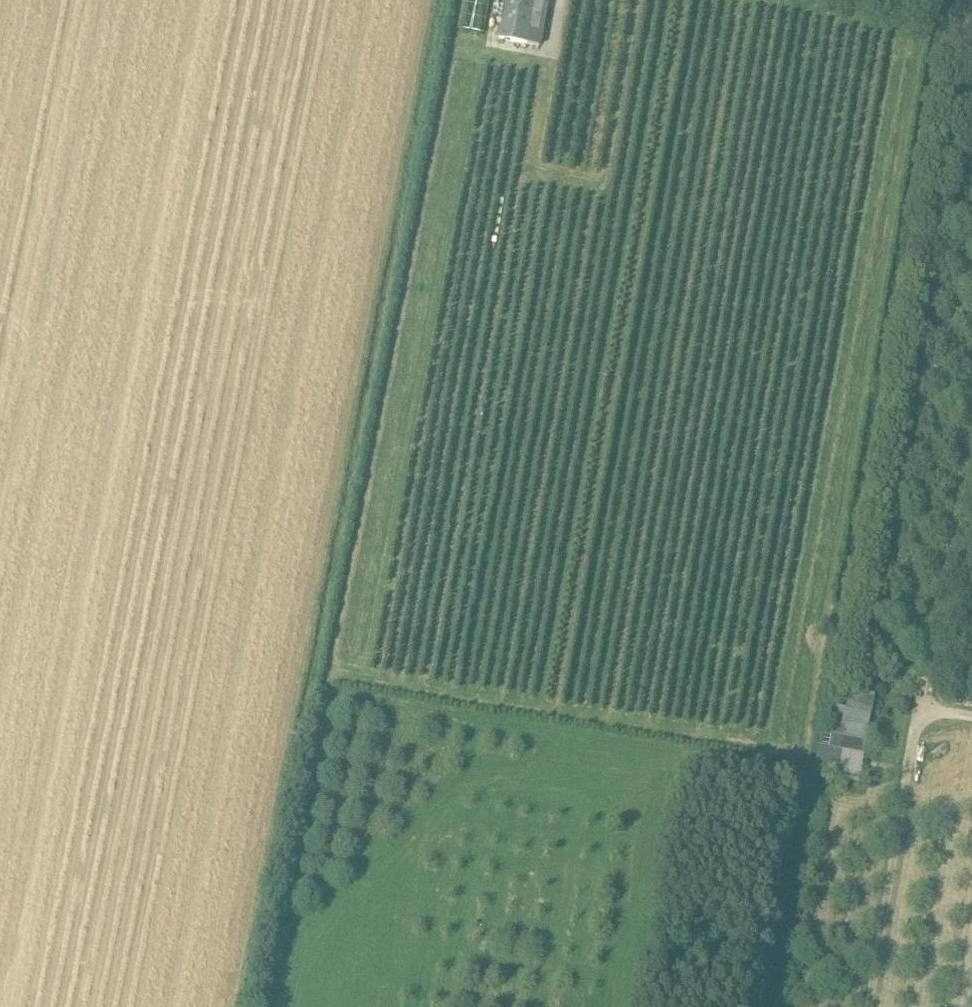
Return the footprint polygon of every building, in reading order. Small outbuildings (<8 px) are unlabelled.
[(500,39),(527,44),(535,0),(506,0),(500,39)] [(828,751),(842,754),(863,757),(873,696),(839,691),(828,751)] [(839,775),(842,754),(828,751),(817,749),(813,775),(833,779),(838,780),(839,775)] [(850,777),(839,775),(838,780),(833,779),(832,785),(848,788),(850,777)]
